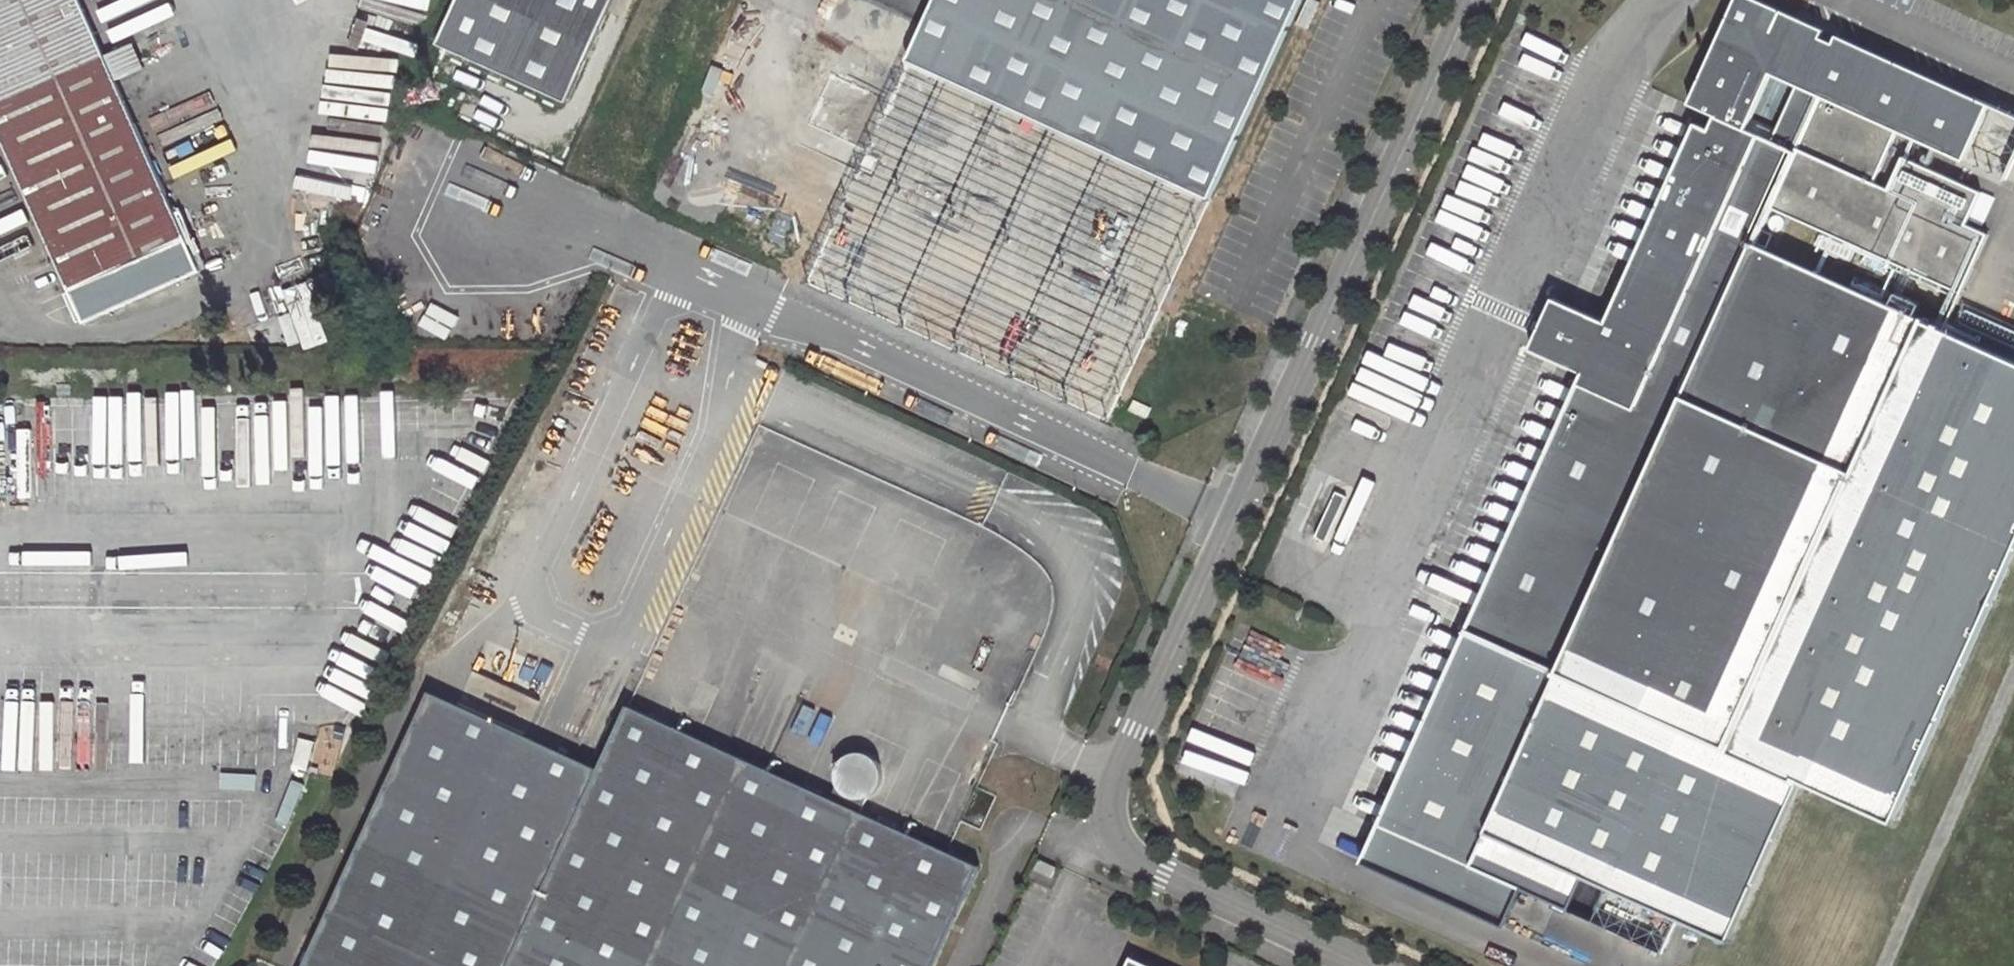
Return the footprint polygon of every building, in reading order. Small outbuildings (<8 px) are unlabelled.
[(115,83),(103,58),(99,49),(75,0),(0,0),(0,133),(92,324),(205,270),(115,83)] [(440,44),(569,102),(614,0),(460,0),(440,44)] [(909,57),(947,74),(1211,195),(1300,0),(935,0),(909,57)] [(1606,317),(1554,293),(1530,344),(1584,368),(1467,625),(1355,871),(1505,939),(1523,899),(1571,921),(1586,889),(1681,932),(1730,954),(1803,794),(1896,836),(2013,576),(2013,358),(1755,241),(1771,206),(1959,291),(1986,231),(1971,224),(1974,218),(1986,191),(1901,153),(1887,184),(1871,177),(1894,126),(1964,158),(1990,101),(1837,32),(1834,40),(1822,34),(1825,27),(1795,13),(1791,20),(1747,0),(1744,0),(1723,46),(1716,42),(1690,99),(1715,111),(1709,125),(1696,119),(1606,317)] [(1716,42),(1723,46),(1744,0),(1735,0),(1716,42)] [(1791,20),(1795,13),(1766,0),(1747,0),(1791,20)] [(143,70),(127,36),(99,49),(103,58),(115,83),(143,70)] [(909,57),(884,111),(922,128),(947,74),(909,57)] [(1986,191),(1974,218),(1986,223),(1998,197),(1986,191)] [(1133,399),(1129,409),(1146,417),(1150,407),(1133,399)] [(1338,487),(1317,533),(1328,538),(1349,492),(1338,487)] [(431,687),(301,965),(932,965),(978,864),(629,701),(600,765),(431,687)] [(890,777),(862,750),(836,775),(864,803),(890,777)] [(1666,963),(1681,932),(1586,889),(1571,921),(1666,963)] [(1130,955),(1125,965),(1155,965),(1130,955)]
